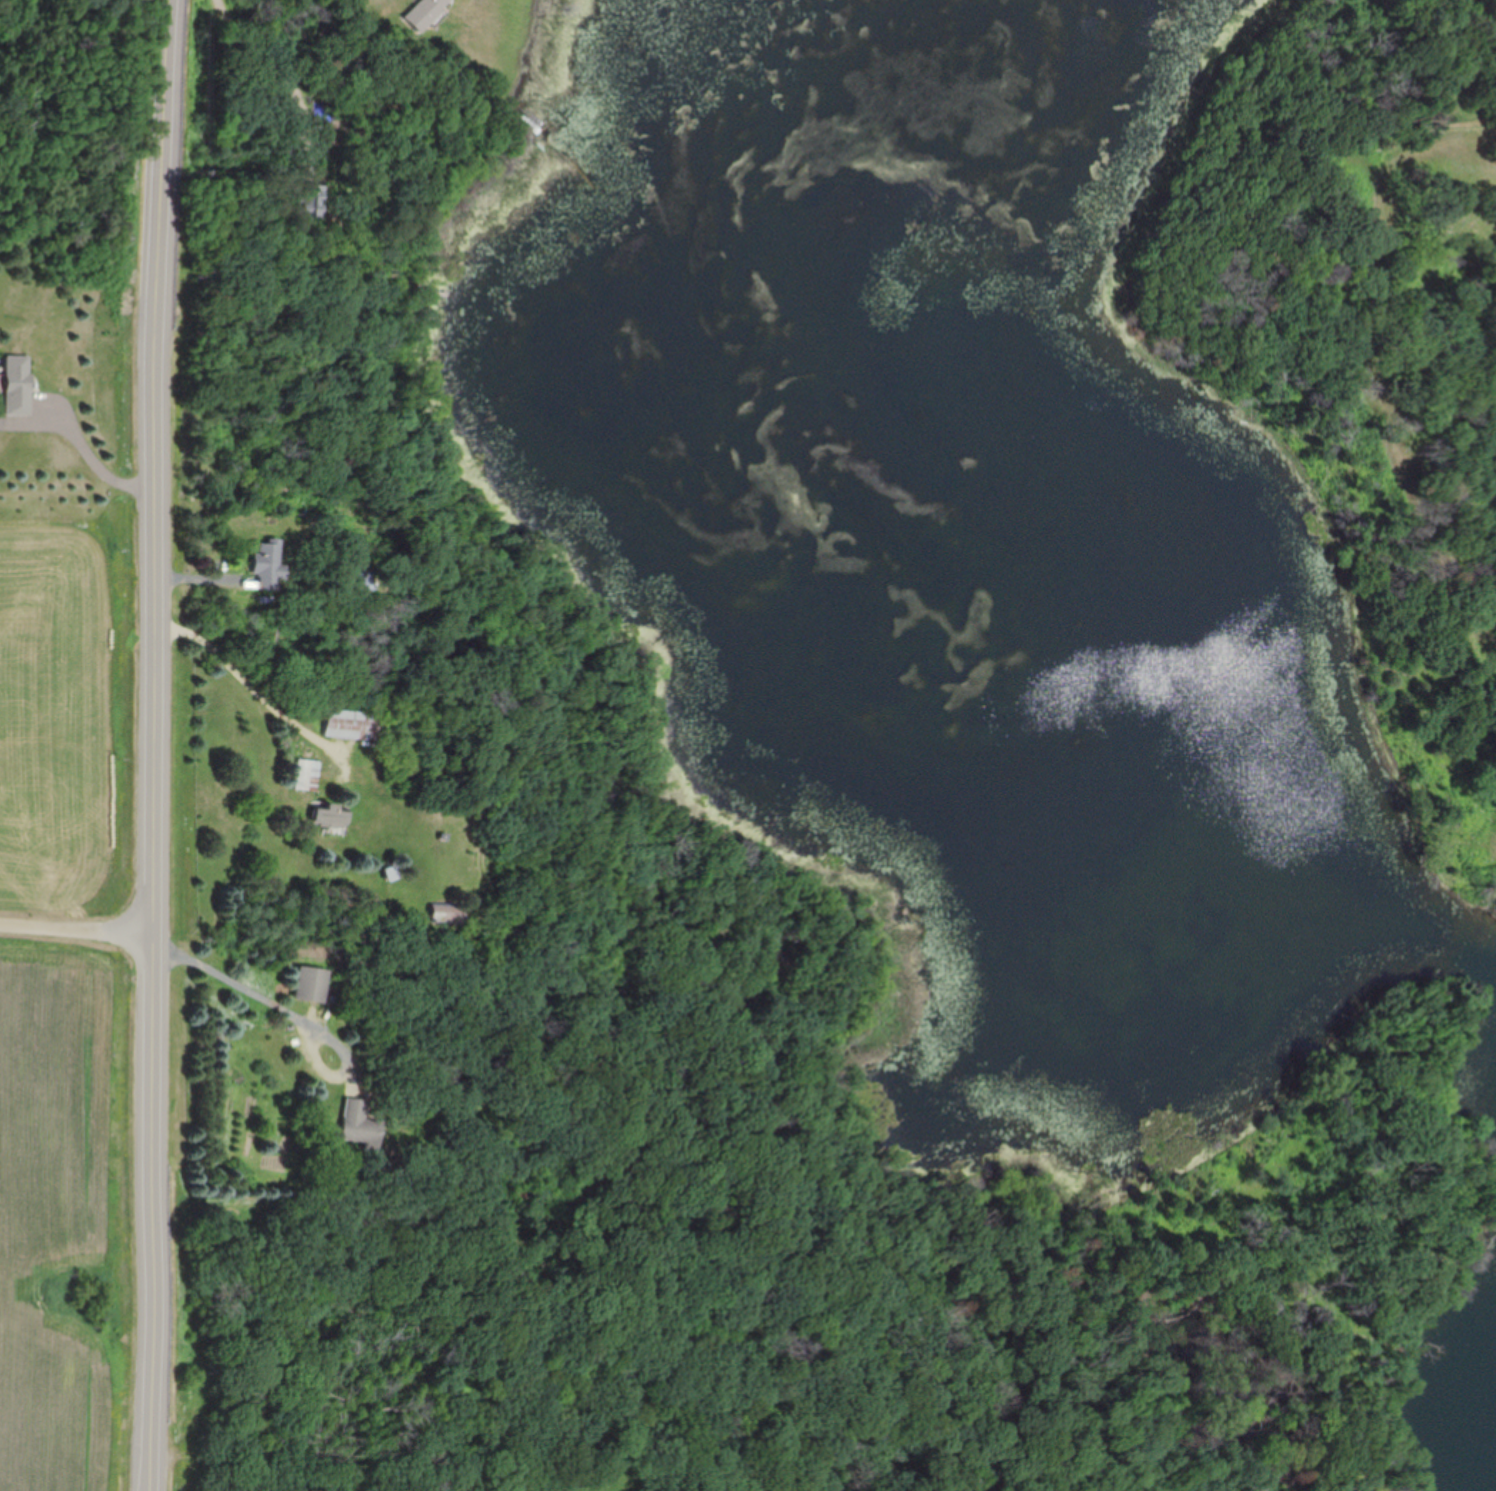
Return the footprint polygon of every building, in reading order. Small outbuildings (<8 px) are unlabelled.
[(406,16),(421,32),(452,0),(421,0),(406,16)] [(324,216),(324,186),(302,186),(302,216),(324,216)] [(7,413),(31,413),(31,355),(7,354),(7,413)] [(254,574),(259,574),(259,589),(279,589),(280,565),(279,565),(279,539),(255,538),(254,574)] [(366,571),(354,571),(354,589),(366,589),(366,571)] [(370,740),(372,713),(326,708),(323,735),(370,740)] [(321,790),(321,759),(296,759),(296,790),(321,790)] [(342,828),(345,807),(322,804),(321,809),(311,808),(309,824),(342,828)] [(431,923),(461,923),(461,905),(431,905),(431,923)] [(327,970),(299,966),(294,999),(323,1003),(327,970)] [(339,1139),(372,1143),(376,1120),(361,1118),(364,1100),(345,1098),(339,1139)]
